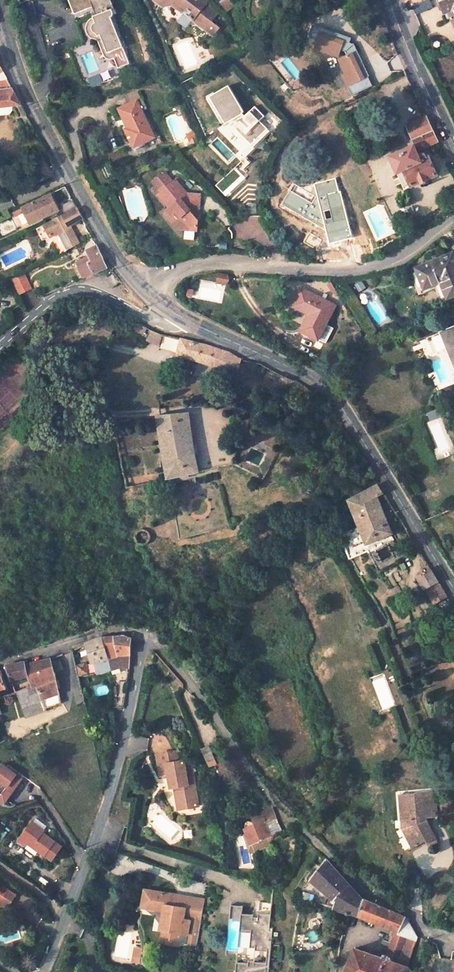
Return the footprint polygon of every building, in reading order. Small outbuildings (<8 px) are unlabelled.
[(110,18),(111,18),(113,16),(113,14),(111,11),(114,10),(110,0),(91,0),(89,1),(98,23),(94,25),(93,26),(92,27),(92,29),(92,30),(92,31),(93,33),(94,34),(95,34),(96,35),(97,36),(98,38),(100,37),(107,54),(111,53),(115,62),(126,58),(110,18)] [(203,25),(209,18),(215,10),(203,0),(151,0),(151,1),(160,7),(169,5),(191,20),(192,18),(203,25)] [(225,10),(231,6),(227,0),(224,0),(220,3),(225,10)] [(446,2),(441,4),(445,14),(450,12),(453,22),(453,0),(445,0),(446,2)] [(218,25),(209,18),(203,25),(202,27),(211,34),(218,25)] [(357,52),(368,76),(371,75),(356,42),(315,28),(311,40),(318,42),(322,33),(345,42),(343,47),(349,49),(347,54),(348,56),(357,52)] [(347,54),(349,49),(343,47),(345,42),(322,33),(318,42),(316,49),(333,55),(336,61),(329,65),(340,90),(348,86),(368,76),(357,52),(348,56),(347,54)] [(368,76),(348,86),(353,95),(373,85),(368,76)] [(21,105),(7,78),(0,79),(0,108),(21,105)] [(176,86),(173,79),(163,84),(166,90),(176,86)] [(211,96),(227,124),(234,120),(239,125),(237,128),(253,144),(253,143),(269,128),(261,120),(265,115),(256,105),(251,110),(246,115),(243,112),(244,111),(229,86),(211,96)] [(150,138),(135,101),(116,108),(118,111),(115,112),(130,148),(143,143),(142,141),(150,138)] [(427,116),(407,126),(418,149),(438,140),(427,116)] [(256,145),(255,146),(256,147),(272,131),(269,128),(253,143),(256,145)] [(253,143),(253,144),(244,152),(247,156),(252,151),(251,149),(255,146),(256,145),(253,143)] [(414,147),(393,157),(399,170),(403,168),(411,186),(437,175),(430,156),(426,158),(425,154),(418,157),(414,147)] [(159,188),(157,190),(167,203),(164,205),(170,211),(171,210),(174,208),(178,213),(175,215),(174,216),(181,225),(193,226),(194,217),(191,213),(192,201),(196,202),(197,193),(184,191),(173,177),(171,179),(163,169),(152,179),(159,188)] [(47,207),(56,203),(51,193),(33,203),(39,217),(50,212),(47,207)] [(72,200),(62,204),(65,212),(75,207),(72,200)] [(174,208),(171,210),(170,211),(164,205),(160,209),(170,219),(174,224),(181,225),(174,216),(175,215),(178,213),(174,208)] [(78,243),(70,224),(81,218),(77,209),(54,220),(67,249),(78,243)] [(193,226),(181,225),(180,229),(182,234),(188,236),(192,231),(193,226)] [(86,250),(91,259),(76,267),(81,277),(104,267),(99,257),(101,256),(96,245),(86,250)] [(424,266),(433,286),(444,281),(451,297),(453,296),(453,256),(453,254),(424,266)] [(433,286),(424,266),(417,269),(427,292),(439,288),(444,300),(451,297),(444,281),(433,286)] [(228,274),(220,272),(219,281),(227,283),(228,274)] [(12,281),(19,293),(31,287),(24,274),(12,281)] [(300,288),(292,305),(308,314),(300,331),(317,339),(324,324),(334,305),(300,288)] [(100,324),(95,333),(108,339),(112,330),(100,324)] [(324,324),(317,339),(325,343),(332,328),(324,324)] [(449,348),(453,361),(453,328),(441,333),(447,348),(449,348)] [(148,330),(145,337),(156,343),(160,336),(149,329),(148,330)] [(176,355),(200,362),(227,372),(234,374),(239,360),(226,352),(207,347),(179,340),(176,355)] [(251,409),(249,414),(258,418),(262,408),(253,404),(251,409)] [(188,414),(156,418),(167,480),(198,472),(194,455),(192,456),(188,431),(190,431),(188,414)] [(359,528),(367,545),(390,535),(392,534),(377,499),(383,495),(377,486),(347,502),(359,528)] [(367,545),(359,528),(340,536),(350,559),(368,551),(379,573),(402,560),(390,535),(367,545)] [(429,569),(416,577),(424,591),(426,591),(435,605),(446,598),(429,569)] [(102,637),(107,655),(110,667),(114,664),(128,665),(130,636),(122,634),(102,637)] [(89,642),(92,659),(94,659),(97,670),(110,667),(107,655),(102,637),(89,642)] [(28,675),(31,685),(15,690),(22,706),(45,697),(48,706),(63,701),(60,691),(57,673),(57,672),(65,669),(66,669),(61,657),(53,661),(52,657),(28,664),(27,660),(5,665),(5,667),(11,680),(28,675)] [(77,676),(88,673),(85,660),(74,663),(77,676)] [(25,714),(48,706),(45,697),(22,706),(25,714)] [(209,746),(202,749),(209,767),(217,764),(209,746)] [(173,758),(171,748),(153,752),(156,765),(163,764),(165,771),(166,777),(170,776),(174,797),(178,796),(180,805),(195,802),(189,771),(182,772),(182,769),(179,757),(173,758)] [(163,764),(156,765),(157,773),(165,771),(163,764)] [(11,773),(1,766),(0,767),(0,770),(9,776),(11,773)] [(21,780),(11,773),(9,776),(0,770),(0,795),(7,800),(21,780)] [(423,793),(398,796),(400,827),(410,848),(423,842),(424,844),(433,840),(423,819),(425,818),(423,793)] [(434,798),(427,798),(428,812),(435,811),(434,798)] [(246,828),(248,833),(242,835),(246,844),(251,842),(269,834),(290,825),(275,811),(274,810),(271,812),(269,807),(251,815),(255,823),(246,828)] [(43,829),(29,820),(17,838),(42,854),(49,859),(59,844),(41,832),(43,829)] [(327,859),(310,880),(335,903),(347,885),(346,881),(327,858),(327,859)] [(344,971),(404,971),(416,935),(405,915),(350,893),(347,885),(335,903),(332,908),(348,912),(394,929),(384,957),(353,947),(344,971)] [(6,909),(14,896),(2,888),(0,889),(0,905),(6,909)] [(152,891),(144,889),(141,907),(150,908),(152,891)] [(204,900),(152,891),(150,908),(163,911),(160,930),(162,930),(168,931),(166,944),(178,946),(183,920),(189,921),(187,932),(198,934),(204,900)] [(236,971),(266,971),(268,971),(277,971),(278,960),(270,959),(271,946),(280,946),(281,930),(273,929),(273,928),(270,928),(271,914),(259,913),(258,917),(253,917),(254,914),(242,913),(241,913),(241,918),(244,918),(243,932),(251,932),(250,947),(255,948),(255,950),(267,951),(266,963),(254,962),(254,961),(249,961),(248,963),(237,962),(236,971)] [(168,931),(162,930),(160,943),(166,944),(168,931)] [(198,934),(187,932),(185,944),(196,946),(198,934)]
